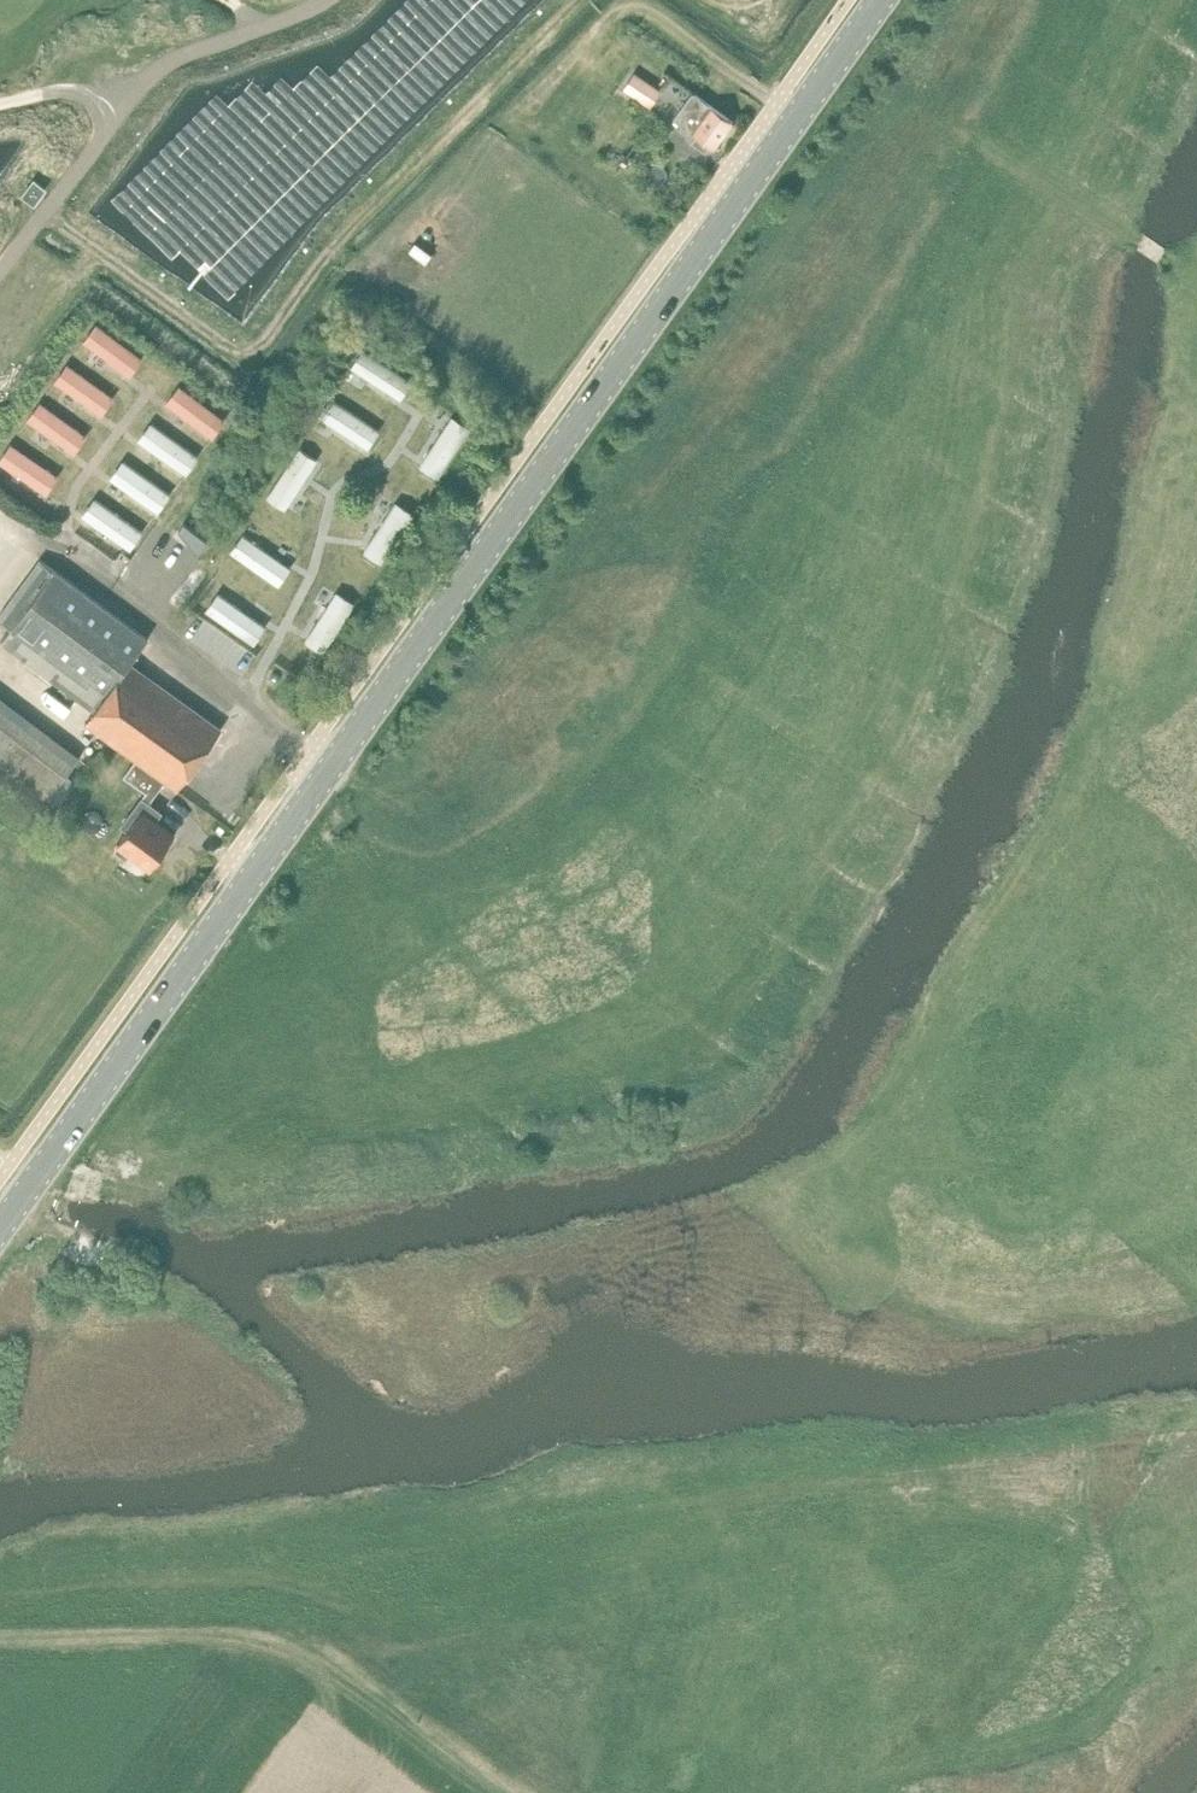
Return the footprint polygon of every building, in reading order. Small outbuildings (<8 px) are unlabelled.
[(633,70),(622,86),(649,105),(660,88),(633,70)] [(693,91),(673,118),(712,148),(733,120),(693,91)] [(33,178),(21,195),(34,204),(46,188),(33,178)] [(347,438),(337,453),(349,461),(359,446),(347,438)] [(183,526),(180,530),(198,551),(207,539),(206,538),(185,523),(183,526)] [(0,612),(0,617),(12,626),(1,641),(95,711),(88,722),(138,757),(165,778),(179,788),(222,727),(130,662),(148,636),(54,568),(40,558),(0,612)] [(47,797),(50,795),(66,773),(80,755),(0,695),(0,761),(47,797)] [(165,778),(138,757),(124,777),(145,792),(120,826),(127,831),(116,847),(118,848),(118,854),(124,858),(129,856),(150,871),(174,837),(154,822),(161,814),(147,804),(165,778)] [(66,773),(50,795),(60,802),(76,781),(66,773)]
